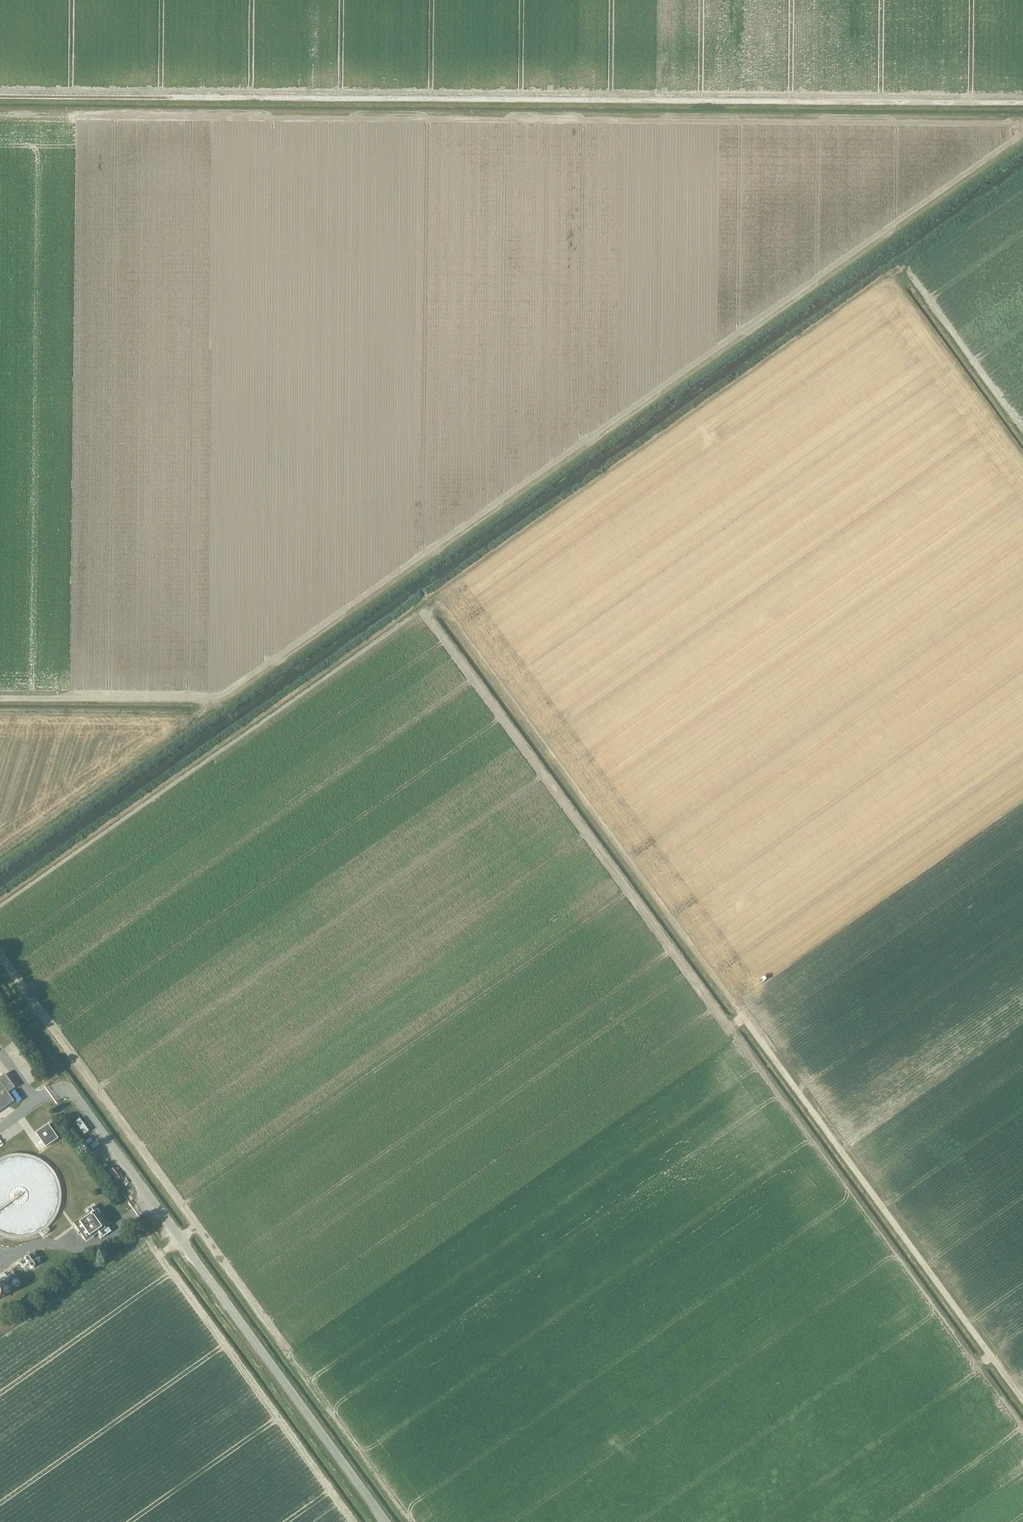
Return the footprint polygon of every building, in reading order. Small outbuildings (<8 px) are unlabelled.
[(14,1102),(8,1093),(15,1088),(5,1074),(0,1078),(0,1111),(14,1102)] [(49,1124),(36,1133),(45,1147),(58,1138),(49,1124)] [(7,1236),(16,1238),(24,1237),(33,1235),(41,1232),(48,1226),(54,1219),(58,1211),(60,1201),(60,1192),(58,1183),(54,1174),(48,1167),(41,1161),(32,1157),(23,1155),(13,1156),(4,1158),(0,1160),(0,1233),(7,1236)] [(90,1215),(75,1226),(84,1239),(104,1226),(91,1207),(87,1210),(90,1215)]
